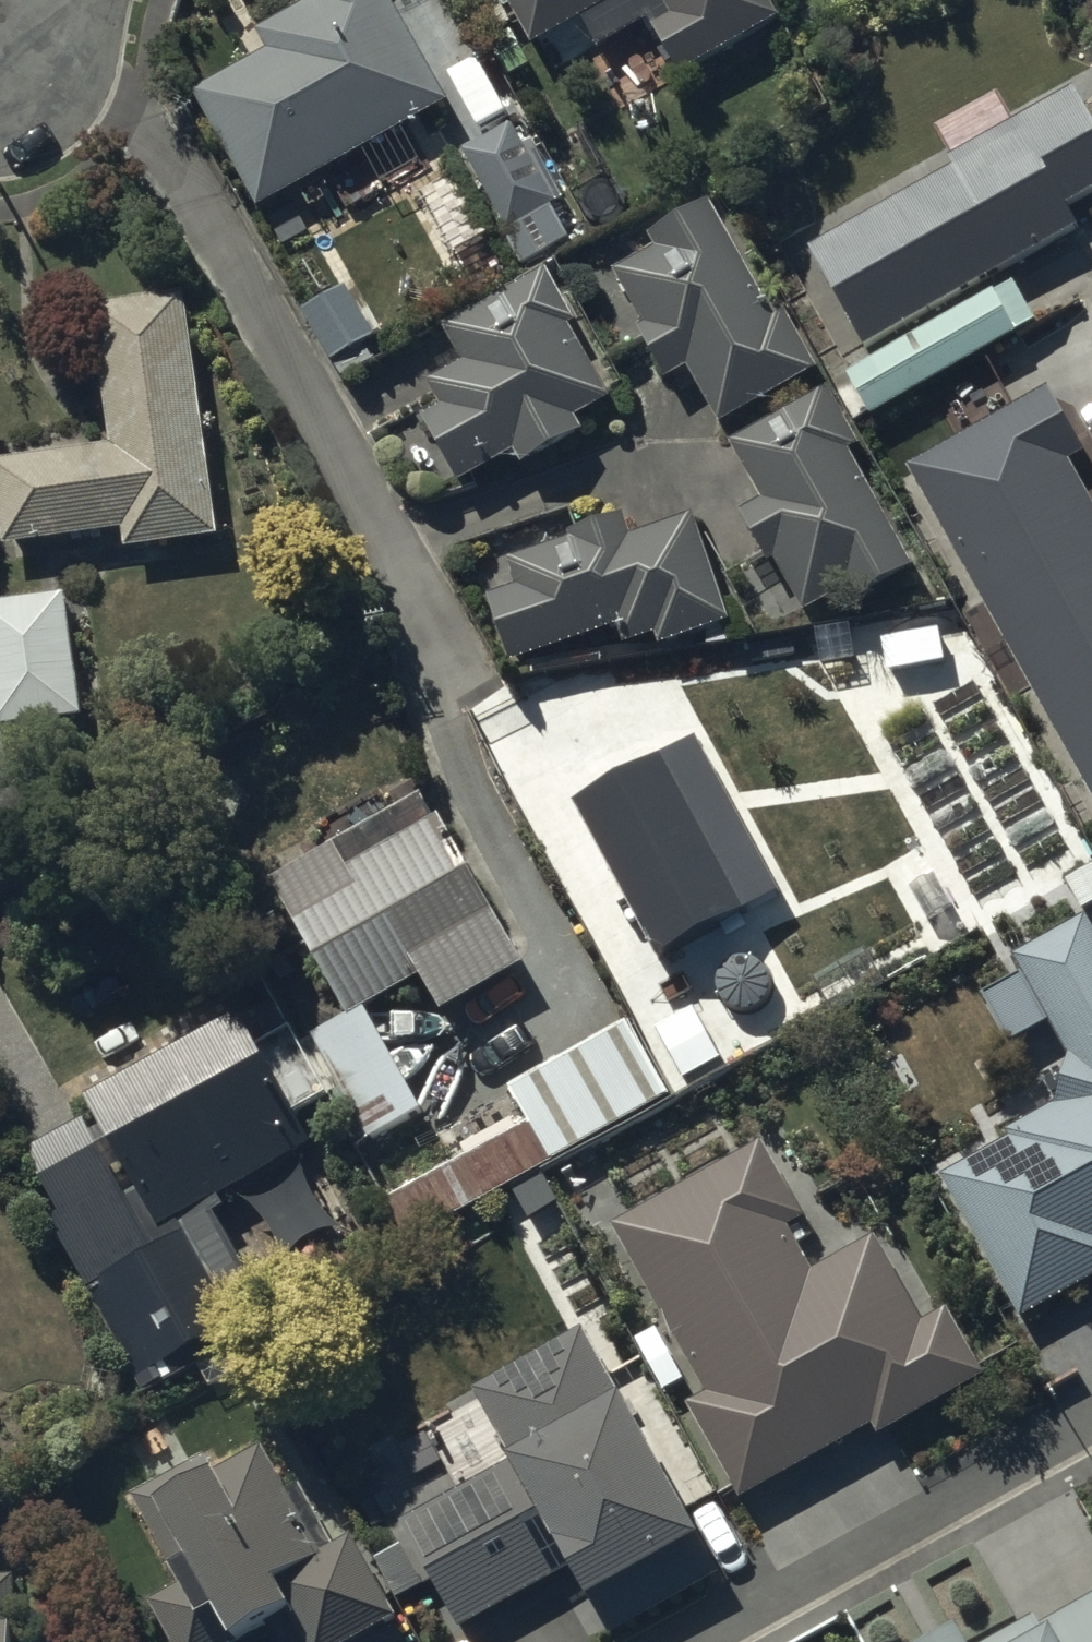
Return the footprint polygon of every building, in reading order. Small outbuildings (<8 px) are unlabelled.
[(386,0),(300,0),(263,20),(275,43),(204,81),(258,181),(433,87),(386,0)] [(534,24),(579,0),(521,0),(534,24)] [(774,0),(680,0),(681,2),(655,17),(680,60),(777,5),(774,0)] [(810,246),(866,347),(951,300),(957,311),(849,371),(871,411),(1039,318),(1008,263),(1078,224),(1067,206),(1091,192),(1091,117),(1073,83),(1018,114),(1010,101),(938,141),(953,167),(810,246)] [(774,312),(709,197),(651,231),(660,247),(617,271),(647,323),(641,326),(668,375),(687,364),(719,421),(818,365),(785,306),(774,312)] [(547,266),(442,323),(464,361),(431,379),(443,402),(424,412),(460,479),(516,449),(522,460),(583,427),(576,414),(611,395),(572,321),(576,319),(547,266)] [(184,289),(92,303),(112,442),(0,459),(0,516),(4,545),(124,528),(127,547),(220,533),(184,289)] [(907,455),(1091,782),(1091,513),(1064,464),(1086,452),(1045,379),(907,455)] [(828,385),(730,442),(763,498),(741,511),(770,561),(775,558),(804,611),(846,587),(853,598),(915,563),(850,449),(861,442),(828,385)] [(732,619),(695,511),(632,533),(624,511),(570,530),(572,535),(509,556),(519,583),(488,594),(511,661),(620,624),(626,642),(657,631),(661,643),(732,619)] [(0,600),(0,726),(79,716),(63,592),(0,600)] [(662,820),(655,821),(664,853),(624,867),(653,949),(768,909),(776,933),(842,909),(828,869),(873,853),(866,835),(881,830),(864,784),(854,788),(826,710),(707,752),(709,756),(676,768),(677,770),(678,771),(679,773),(679,775),(680,777),(681,779),(681,781),(681,783),(681,785),(681,786),(681,789),(681,791),(681,792),(681,794),(680,796),(680,798),(679,800),(678,802),(678,804),(677,805),(676,807),(675,809),(673,810),(672,812),(671,813),(669,815),(668,816),(667,817),(665,818),(663,819),(662,820)] [(421,791),(271,878),(347,1012),(311,1036),(368,1136),(424,1105),(366,1005),(421,974),(441,1009),(524,961),(439,813),(435,815),(421,791)] [(1084,913),(1015,954),(1023,971),(984,990),(1009,1040),(1050,1020),(1068,1056),(1056,1105),(1013,1129),(1015,1133),(941,1174),(1019,1315),(1091,1274),(1091,927),(1084,913)] [(692,976),(637,1004),(682,1086),(798,1023),(768,968),(706,1002),(692,976)] [(210,1201),(318,1143),(298,1105),(326,1090),(289,1021),(257,1038),(240,1007),(82,1091),(97,1119),(40,1150),(69,1204),(48,1215),(145,1386),(273,1317),(210,1201)] [(669,1091),(628,1017),(508,1084),(522,1110),(461,1144),(465,1151),(417,1178),(398,1144),(362,1164),(403,1238),(541,1162),(669,1091)] [(760,1140),(608,1222),(664,1326),(636,1341),(664,1393),(695,1376),(703,1392),(689,1399),(742,1496),(878,1423),(881,1428),(987,1370),(950,1301),(921,1317),(875,1232),(810,1267),(785,1221),(800,1213),(760,1140)] [(430,1572),(459,1623),(568,1561),(609,1631),(719,1568),(581,1326),(474,1387),(512,1455),(399,1520),(410,1540),(383,1556),(401,1589),(430,1572)] [(285,1613),(300,1641),(356,1641),(402,1619),(356,1531),(319,1550),(265,1444),(217,1468),(208,1451),(131,1490),(151,1531),(170,1521),(188,1556),(173,1563),(178,1573),(147,1589),(174,1641),(227,1641),(285,1613)] [(15,1575),(0,1576),(0,1641),(17,1641),(15,1575)] [(1042,1629),(1037,1621),(999,1641),(1091,1641),(1091,1600),(1042,1629)] [(955,1623),(921,1641),(966,1641),(955,1623)]
